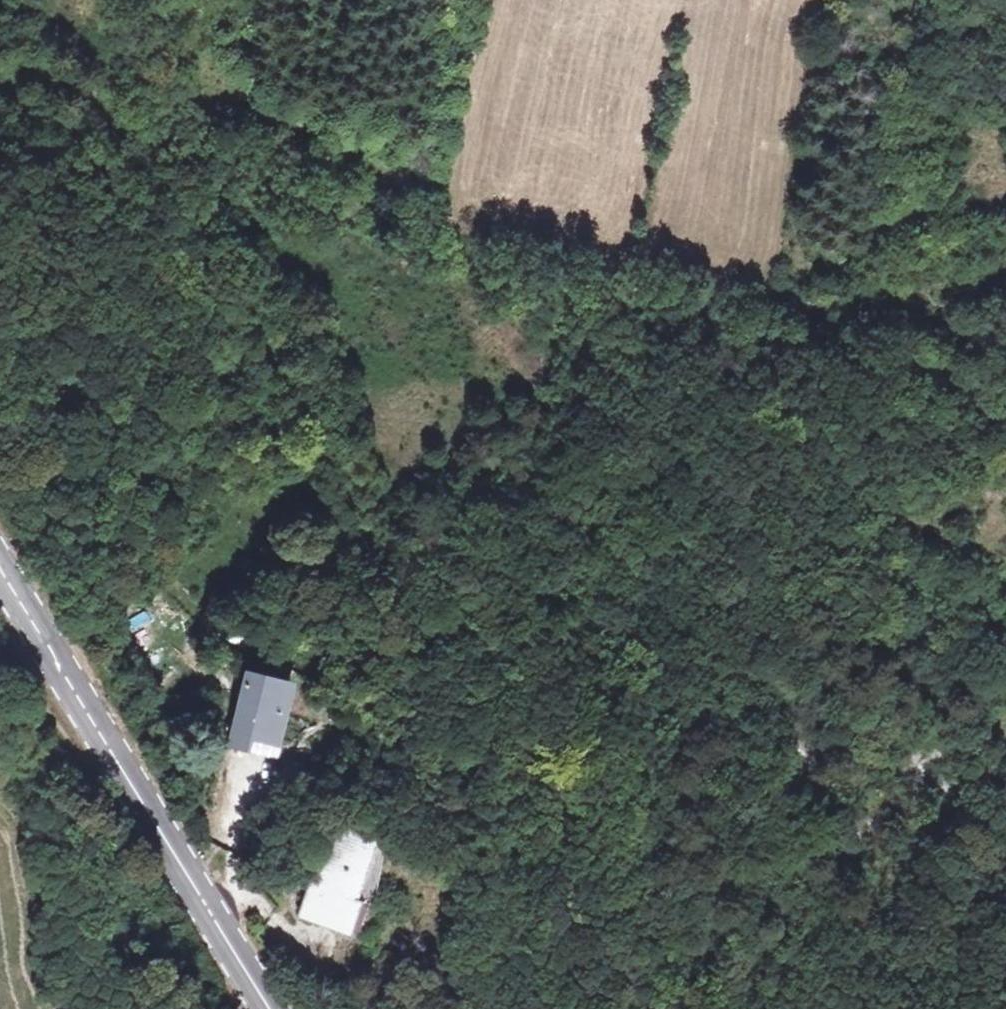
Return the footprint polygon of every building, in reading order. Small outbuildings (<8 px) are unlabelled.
[(264,686),(244,763),(263,767),(270,747),(292,752),(303,701),(282,696),(284,686),(264,686)] [(351,836),(319,933),(368,948),(379,914),(369,910),(388,848),(351,836)]
